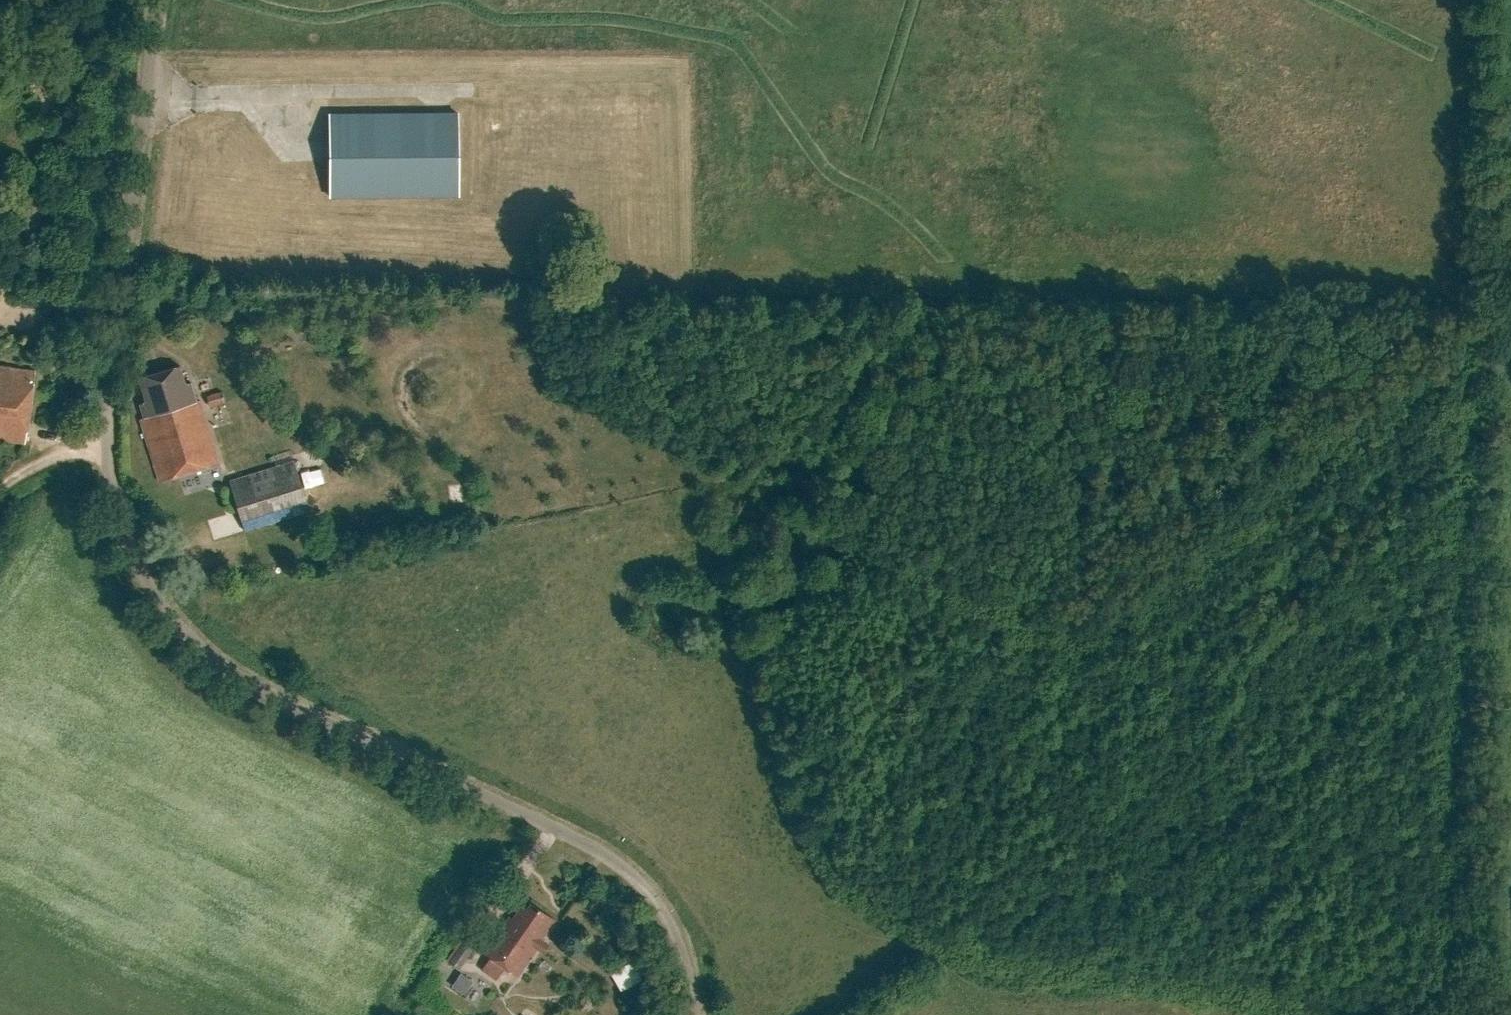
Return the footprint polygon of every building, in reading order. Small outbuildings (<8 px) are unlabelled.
[(460,116),(330,117),(331,197),(460,196),(460,116)] [(26,443),(35,370),(0,365),(0,439),(26,443)] [(146,417),(141,418),(160,480),(220,461),(201,399),(197,400),(191,380),(186,381),(181,365),(140,378),(147,401),(142,403),(146,417)] [(295,459),(230,479),(245,530),(310,509),(295,459)] [(542,937),(556,918),(532,902),(529,906),(524,903),(513,917),(510,915),(485,951),(491,956),(483,967),(497,977),(505,965),(518,975),(538,946),(544,950),(550,943),(542,937)] [(459,969),(478,942),(467,934),(448,961),(459,969)] [(462,975),(457,989),(473,994),(478,980),(462,975)] [(640,980),(622,990),(629,1003),(647,992),(640,980)]
